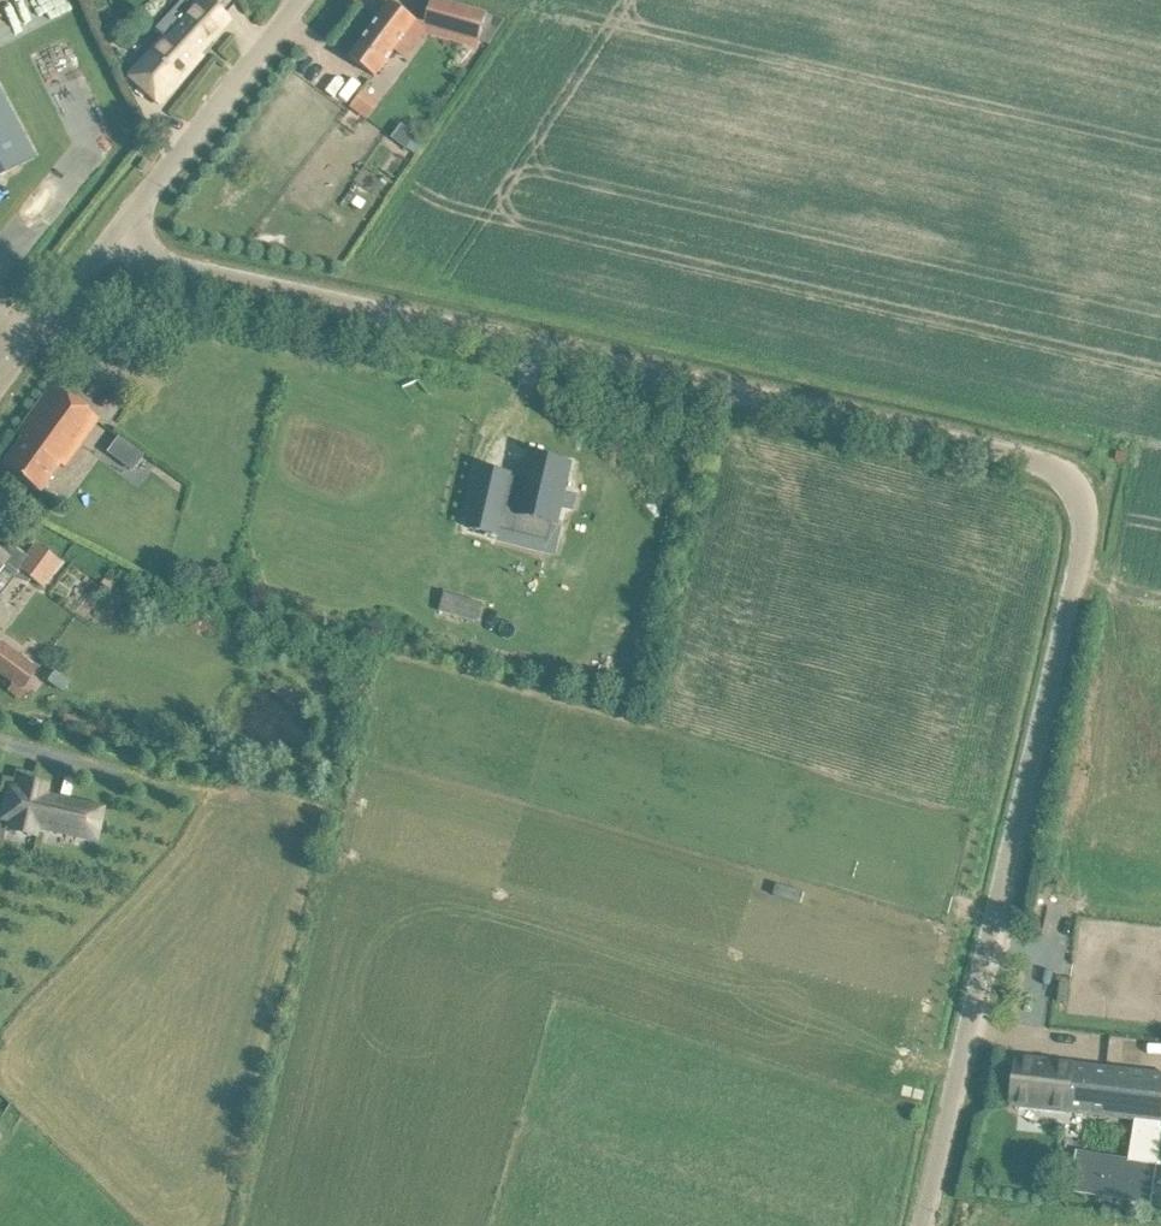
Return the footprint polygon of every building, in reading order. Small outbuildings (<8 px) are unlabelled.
[(212,3),(209,0),(197,0),(183,16),(174,8),(154,30),(163,38),(129,76),(159,103),(200,56),(198,54),(230,19),(212,3)] [(487,14),(439,0),(433,0),(425,26),(479,42),(487,14)] [(392,2),(351,57),(375,76),(417,21),(392,2)] [(379,102),(362,90),(349,109),(366,121),(379,102)] [(35,158),(0,91),(0,176),(35,158)] [(401,124),(391,138),(408,150),(409,149),(418,137),(419,136),(401,124)] [(85,439),(99,419),(51,385),(16,434),(22,438),(19,442),(2,465),(36,489),(56,461),(64,467),(85,439)] [(1125,462),(1127,454),(1118,451),(1116,460),(1125,462)] [(479,487),(465,547),(491,554),(498,527),(514,530),(513,534),(552,543),(566,483),(528,474),(521,501),(505,497),(506,493),(479,487)] [(15,574),(17,572),(19,569),(27,556),(5,540),(4,541),(5,542),(0,549),(0,595),(15,574)] [(17,572),(15,574),(26,582),(30,577),(42,587),(60,563),(36,545),(27,556),(19,569),(17,572)] [(462,600),(457,618),(475,623),(480,605),(462,600)] [(47,720),(62,665),(0,648),(0,707),(47,720)] [(20,789),(9,787),(2,819),(96,840),(103,808),(43,794),(46,784),(22,779),(20,789)] [(1018,1058),(1013,1105),(1160,1122),(1160,1074),(1018,1058)] [(1073,1187),(1151,1200),(1156,1167),(1160,1137),(1160,1122),(1135,1119),(1128,1162),(1079,1154),(1073,1187)] [(1011,1216),(1011,1217),(1017,1219),(1015,1225),(1056,1225),(1011,1216)]
